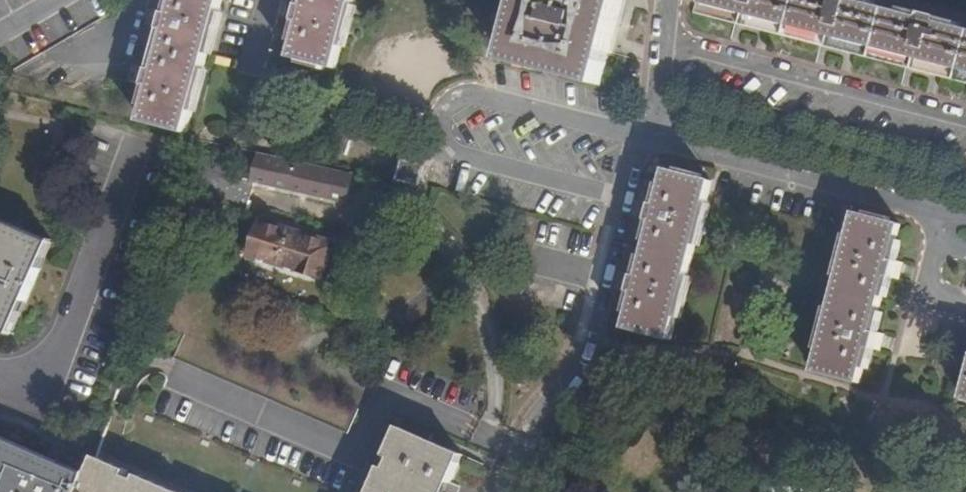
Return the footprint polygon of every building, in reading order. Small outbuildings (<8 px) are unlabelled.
[(223,0),(174,0),(142,123),(189,134),(223,0)] [(355,0),(307,0),(292,58),(338,70),(355,0)] [(624,0),(521,0),(505,62),(601,87),(624,0)] [(943,29),(944,23),(927,19),(925,25),(859,8),(860,2),(852,0),(844,0),(843,4),(829,0),(711,0),(707,16),(965,83),(965,35),(943,29)] [(345,158),(349,140),(335,137),(332,155),(345,158)] [(239,168),(241,156),(200,145),(197,156),(210,159),(209,166),(225,169),(227,166),(239,168)] [(327,195),(332,176),(333,173),(257,155),(251,180),(327,197),(327,195)] [(419,186),(424,166),(401,160),(396,180),(419,186)] [(671,341),(713,182),(666,171),(657,206),(649,204),(645,221),(652,223),(639,277),(631,275),(627,290),(631,291),(626,311),(629,312),(628,321),(626,325),(625,329),(671,341)] [(343,178),(332,176),(327,195),(339,198),(343,178)] [(892,261),(901,225),(854,214),(814,373),(860,385),(864,370),(868,371),(873,350),(877,351),(882,334),(874,331),(887,279),(896,281),(900,263),(892,261)] [(326,272),(329,261),(324,260),(328,244),(288,231),(290,225),(260,216),(259,218),(249,215),(238,251),(319,276),(320,271),(326,272)] [(51,242),(0,220),(0,329),(11,334),(51,242)] [(324,260),(329,261),(333,245),(328,244),(324,260)] [(348,433),(358,410),(186,335),(176,359),(348,433)] [(462,455),(399,427),(386,457),(390,459),(386,469),(381,467),(370,491),(446,491),(462,455)] [(87,475),(67,467),(0,437),(0,491),(82,491),(87,475)] [(94,456),(87,475),(82,491),(176,491),(138,475),(136,481),(125,476),(127,471),(94,456)]
